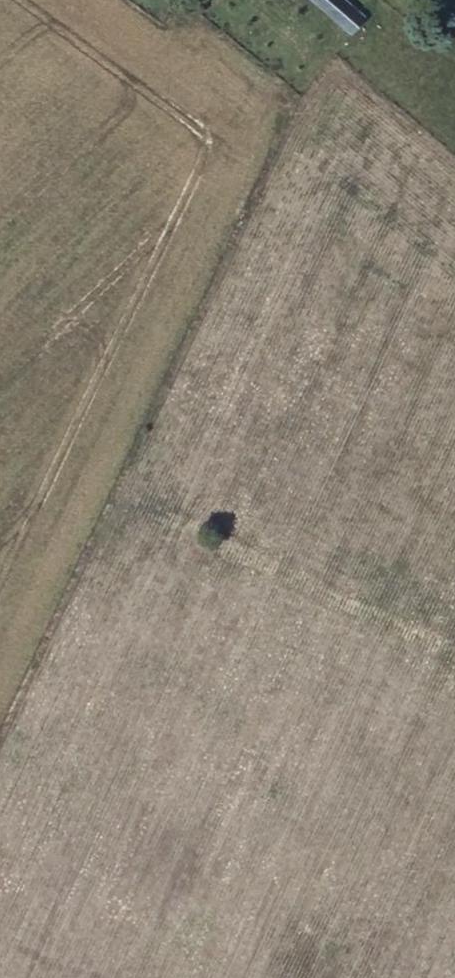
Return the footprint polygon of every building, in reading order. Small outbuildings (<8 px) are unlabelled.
[(336,38),(351,23),(328,0),(296,0),(336,38)]
